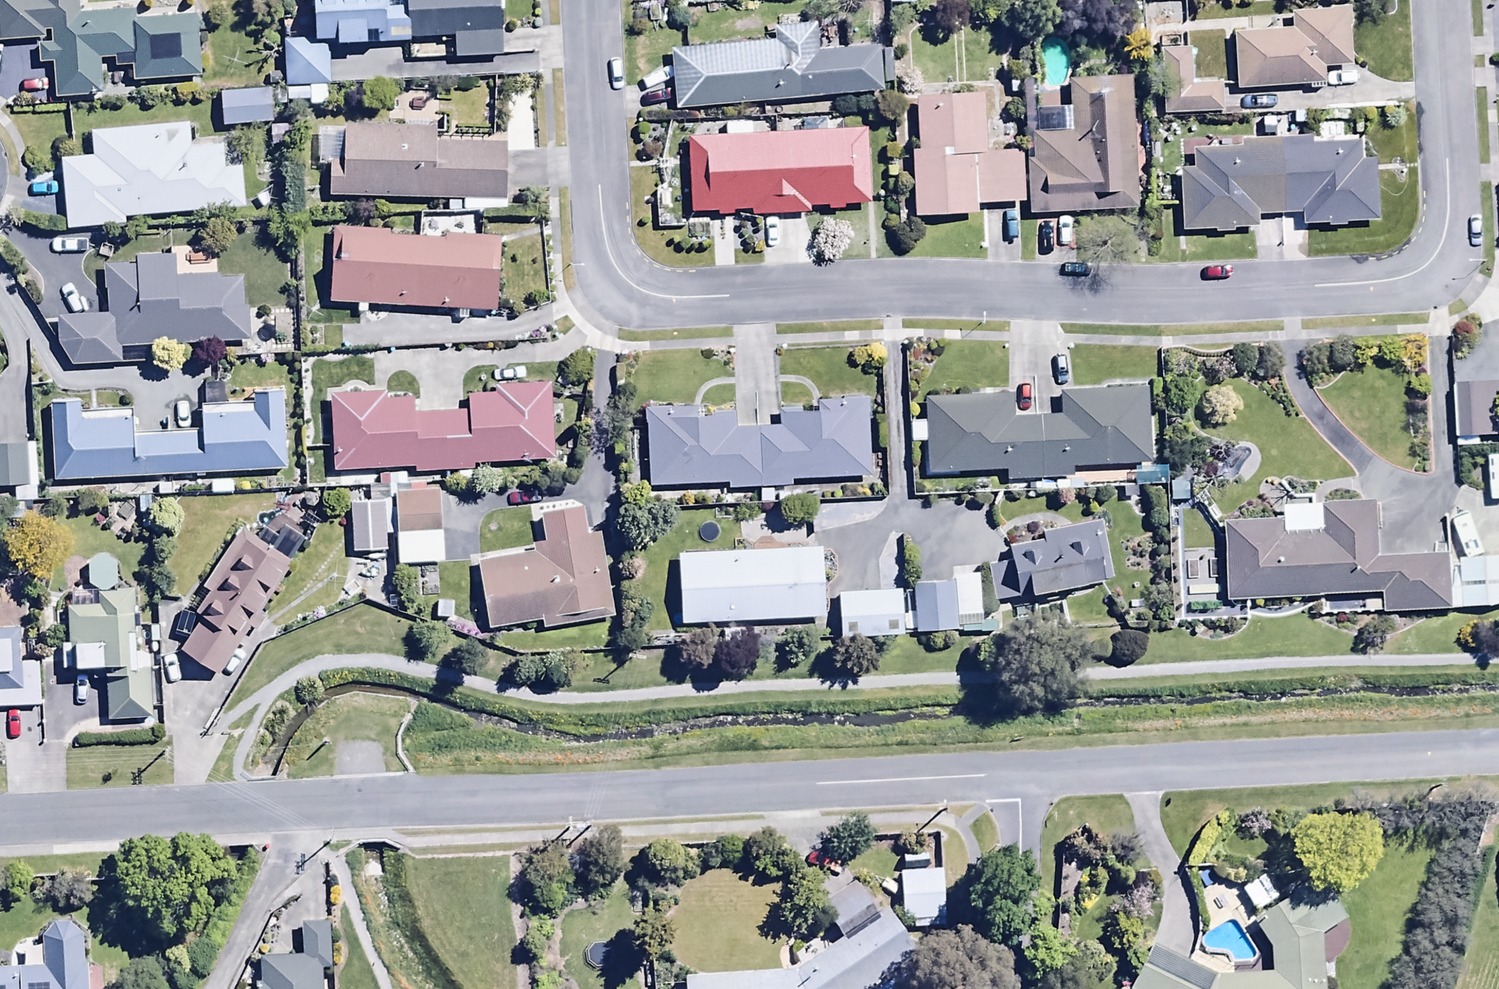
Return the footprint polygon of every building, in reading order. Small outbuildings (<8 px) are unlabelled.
[(136,27),(135,16),(79,21),(78,0),(9,0),(0,1),(0,47),(45,44),(44,35),(51,35),(52,49),(40,50),(41,69),(55,68),(58,103),(105,100),(102,63),(117,62),(118,73),(133,71),(135,89),(202,84),(198,22),(136,27)] [(298,7),(316,6),(317,45),(284,45),(285,107),(311,107),(311,112),(331,112),(330,48),(340,48),(340,53),(370,52),(369,40),(379,40),(379,49),(410,48),(410,43),(457,42),(457,62),(503,61),(502,0),(406,0),(406,11),(391,11),(391,4),(385,4),(385,0),(298,0),(298,7)] [(888,11),(922,11),(922,0),(888,0),(888,11)] [(1351,16),(1290,17),(1290,35),(1236,36),(1236,93),(1325,92),(1325,69),(1352,69),(1351,16)] [(671,56),(676,114),(883,96),(880,53),(842,56),(840,36),(817,38),(816,29),(773,32),(774,47),(671,56)] [(1161,52),(1162,118),(1222,117),(1221,87),(1192,88),(1191,52),(1161,52)] [(1137,214),(1129,82),(1068,85),(1072,135),(1040,137),(1038,105),(1020,107),(1023,157),(1033,157),(1033,165),(1026,165),(1029,221),(1137,214)] [(274,93),(222,96),(224,131),(276,128),(274,93)] [(985,100),(916,102),(915,222),(978,221),(978,208),(1024,207),(1023,157),(986,158),(985,100)] [(867,135),(752,139),(751,128),(725,129),(726,140),(688,141),(691,218),(717,217),(717,221),(735,221),(734,216),(753,215),(754,220),(810,218),(810,214),(845,214),(845,211),(869,210),(867,135)] [(189,129),(91,136),(93,165),(62,167),(68,237),(126,232),(125,223),(245,214),(242,174),(223,175),(221,150),(191,153),(189,129)] [(329,172),(329,202),(504,206),(506,147),(439,145),(439,131),(346,129),(346,133),(319,133),(318,172),(329,172)] [(1308,141),(1241,143),(1241,152),(1192,154),(1192,175),(1179,175),(1181,237),(1234,237),(1234,234),(1258,233),(1258,220),(1302,218),(1303,231),(1329,230),(1329,233),(1346,232),(1346,228),(1380,227),(1378,165),(1361,166),(1360,146),(1308,147),(1308,141)] [(368,317),(368,311),(459,316),(458,322),(470,323),(470,317),(498,318),(502,244),(480,242),(482,219),(423,215),(421,238),(333,233),(329,309),(359,311),(359,317),(368,317)] [(58,321),(59,348),(70,371),(119,369),(118,352),(246,347),(243,284),(176,287),(174,262),(138,263),(138,271),(104,272),(106,319),(58,321)] [(1459,391),(1461,443),(1498,442),(1498,389),(1459,391)] [(332,401),(334,475),(414,473),(414,478),(474,476),(474,469),(555,467),(553,390),(496,392),(496,399),(467,400),(468,415),(414,417),(414,404),(385,405),(385,399),(332,401)] [(1013,398),(925,403),(929,481),(1007,477),(1007,487),(1072,484),(1072,472),(1151,468),(1147,393),(1060,398),(1061,420),(1014,423),(1013,398)] [(287,476),(284,401),(252,402),(252,407),(202,409),(202,437),(136,439),(135,413),(80,415),(80,406),(50,407),(55,484),(287,476)] [(700,411),(644,413),(644,430),(647,430),(650,491),(729,488),(729,494),(791,492),(790,486),(871,483),(867,404),(818,406),(818,418),(802,419),(801,414),(779,415),(779,432),(737,434),(736,417),(710,418),(711,424),(701,425),(700,411)] [(14,492),(15,506),(37,506),(35,451),(0,452),(0,492),(14,492)] [(395,499),(397,545),(441,543),(439,497),(395,499)] [(386,556),(383,507),(351,509),(353,558),(386,556)] [(1282,511),(1282,523),(1223,526),(1227,606),(1385,599),(1386,618),(1454,615),(1452,561),(1383,564),(1381,507),(1282,511)] [(1101,527),(1043,537),(1045,547),(1005,554),(1007,568),(990,571),(996,608),(1089,593),(1088,590),(1112,585),(1101,527)] [(205,592),(209,595),(195,619),(202,623),(180,659),(219,682),(241,646),(237,644),(245,630),(253,635),(262,621),(258,618),(288,568),(239,536),(205,592)] [(615,622),(599,536),(533,548),(535,557),(477,568),(489,634),(542,624),(544,635),(615,622)] [(822,553),(677,559),(680,630),(825,624),(822,553)] [(89,589),(97,596),(108,596),(116,590),(117,567),(108,561),(98,560),(88,568),(89,589)] [(1460,563),(1463,614),(1498,611),(1498,561),(1460,563)] [(954,582),(954,584),(957,623),(982,620),(979,580),(954,582)] [(954,584),(912,588),(916,638),(958,634),(957,623),(954,584)] [(63,649),(63,676),(136,675),(135,619),(138,619),(138,597),(99,597),(99,611),(68,611),(69,650),(63,649)] [(838,599),(840,643),(905,641),(903,597),(838,599)] [(40,710),(39,667),(19,668),(19,635),(0,635),(0,711),(40,710)] [(152,681),(107,682),(108,726),(153,725),(152,681)] [(943,874),(901,876),(903,927),(916,927),(916,932),(946,930),(943,874)] [(1251,927),(1272,956),(1271,978),(1215,983),(1153,950),(1133,988),(1326,988),(1324,942),(1350,926),(1324,883),(1251,927)] [(801,974),(796,978),(687,982),(687,988),(875,988),(918,960),(887,915),(878,921),(855,887),(820,911),(843,945),(835,951),(824,936),(791,959),(801,974)] [(94,968),(87,968),(86,938),(73,926),(57,926),(44,941),(44,951),(26,952),(27,973),(0,974),(0,988),(95,988),(94,968)] [(261,964),(263,988),(258,988),(323,988),(322,976),(333,975),(330,929),(300,931),(302,961),(261,964)]
